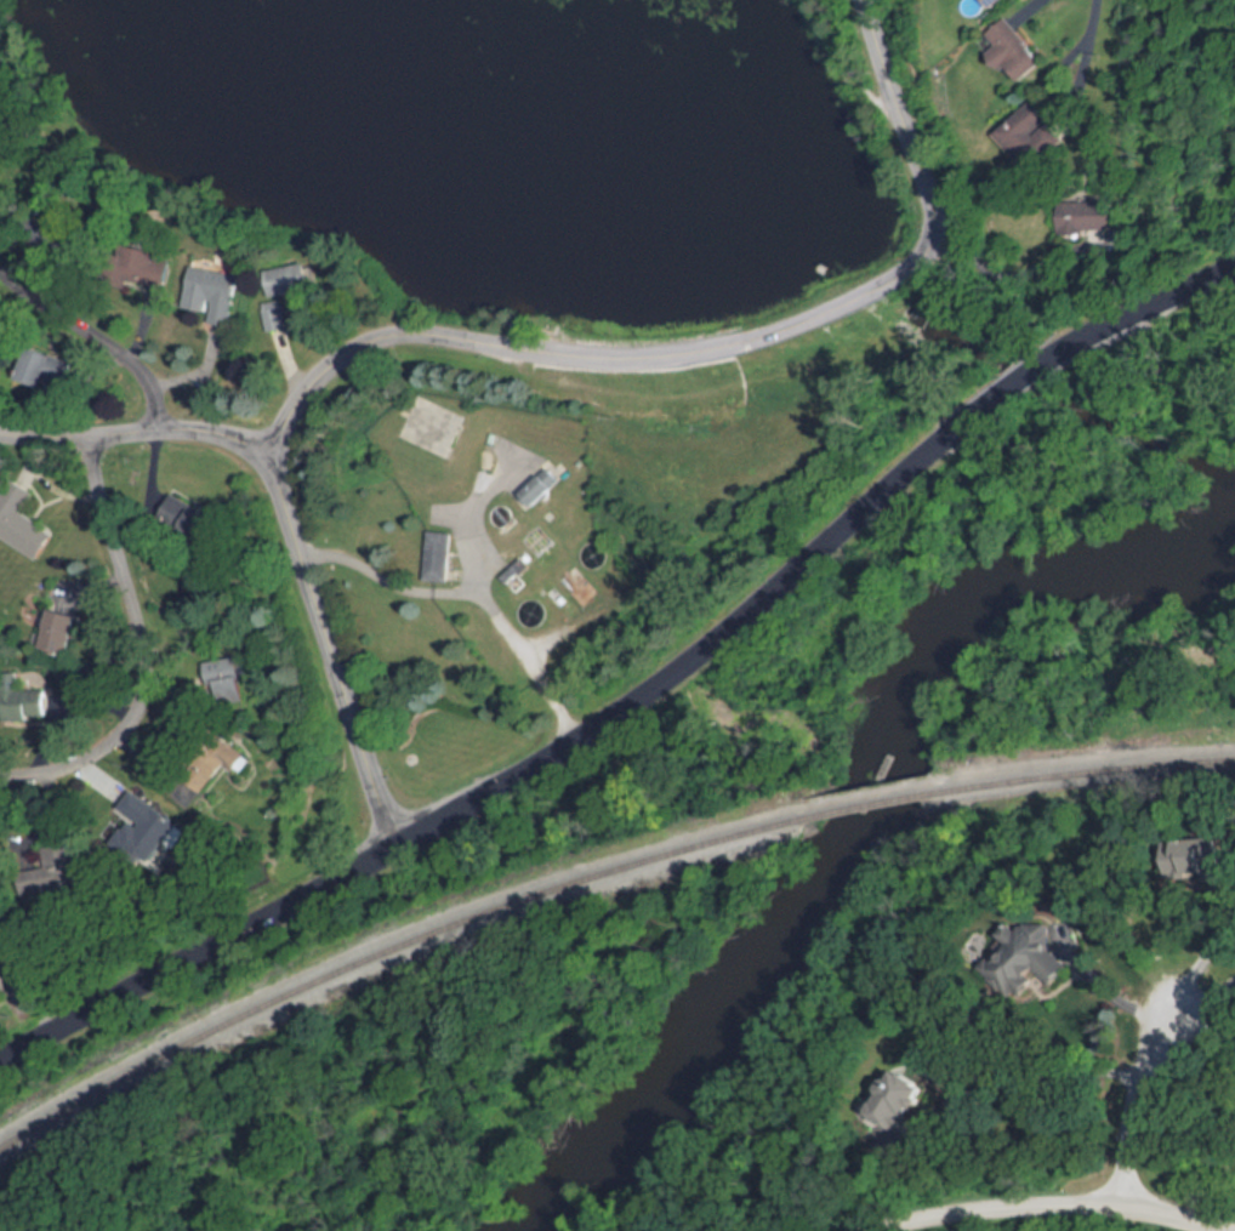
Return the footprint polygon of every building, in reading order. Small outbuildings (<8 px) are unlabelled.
[(985,35),(995,46),(989,51),(1019,85),(1045,63),(1006,18),(985,35)] [(1063,236),(1112,232),(1109,201),(1060,206),(1063,236)] [(313,287),(307,263),(267,272),(273,297),(313,287)] [(240,275),(195,268),(190,298),(216,302),(212,323),(232,325),(240,275)] [(285,326),(280,303),(263,307),(269,330),(285,326)] [(530,509),(563,479),(550,463),(516,495),(530,509)] [(34,492),(12,478),(0,496),(0,535),(38,559),(53,534),(21,513),(34,492)] [(423,580),(449,580),(450,532),(425,531),(423,580)] [(41,646),(69,654),(79,615),(51,608),(41,646)] [(142,825),(127,842),(152,861),(181,826),(140,793),(125,811),(142,825)] [(1174,874),(1219,877),(1222,840),(1184,839),(1184,860),(1176,859),(1174,874)] [(76,842),(41,849),(50,893),(86,885),(76,842)]
